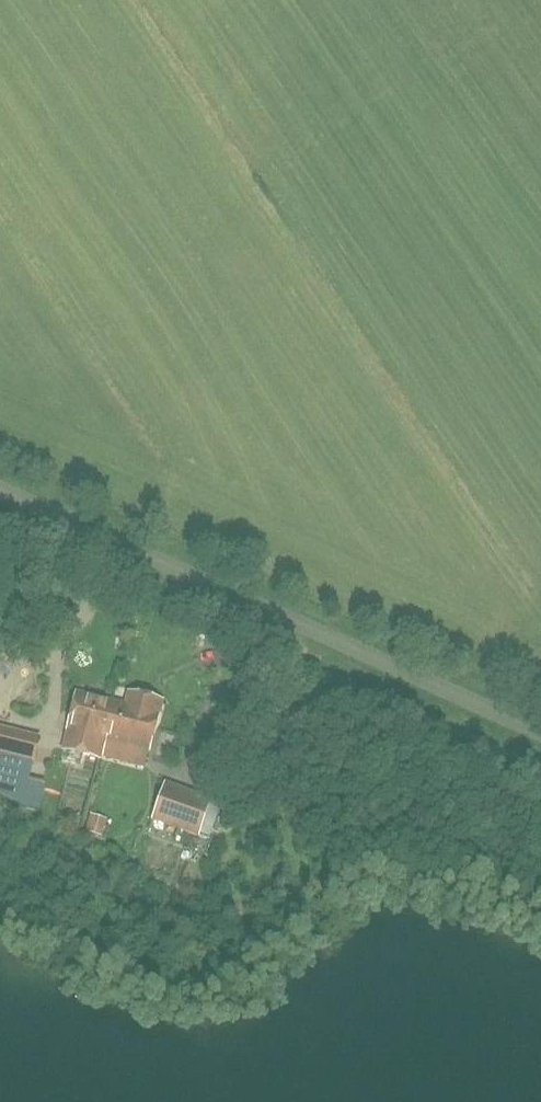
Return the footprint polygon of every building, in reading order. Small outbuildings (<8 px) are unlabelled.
[(103,739),(112,702),(77,693),(63,750),(99,759),(104,739),(103,739)] [(126,705),(112,702),(103,739),(104,739),(149,751),(161,701),(129,693),(126,705)] [(35,764),(41,737),(0,727),(0,755),(35,764)] [(198,835),(210,801),(164,784),(152,819),(198,835)]
